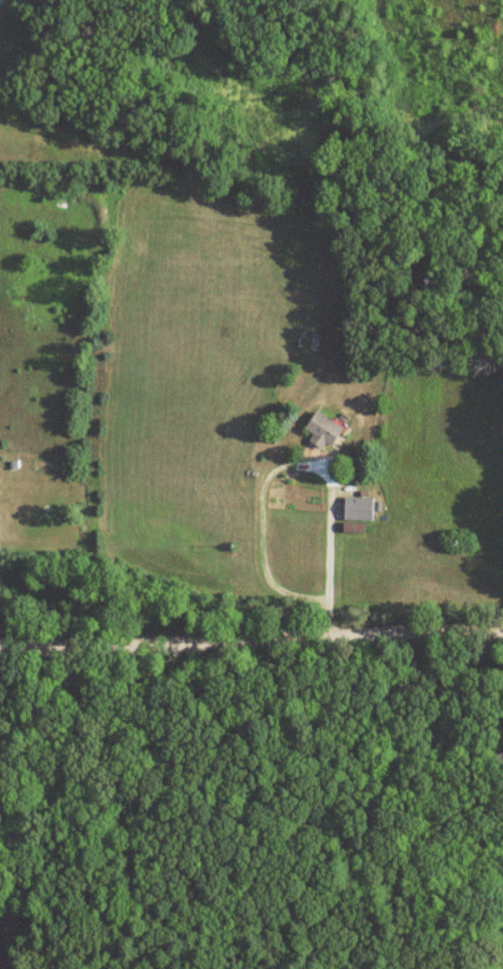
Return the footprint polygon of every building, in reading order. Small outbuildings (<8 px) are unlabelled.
[(302,429),(311,435),(307,441),(325,453),(341,429),(313,411),(302,429)] [(371,497),(342,497),(342,519),(371,519),(371,497)]
